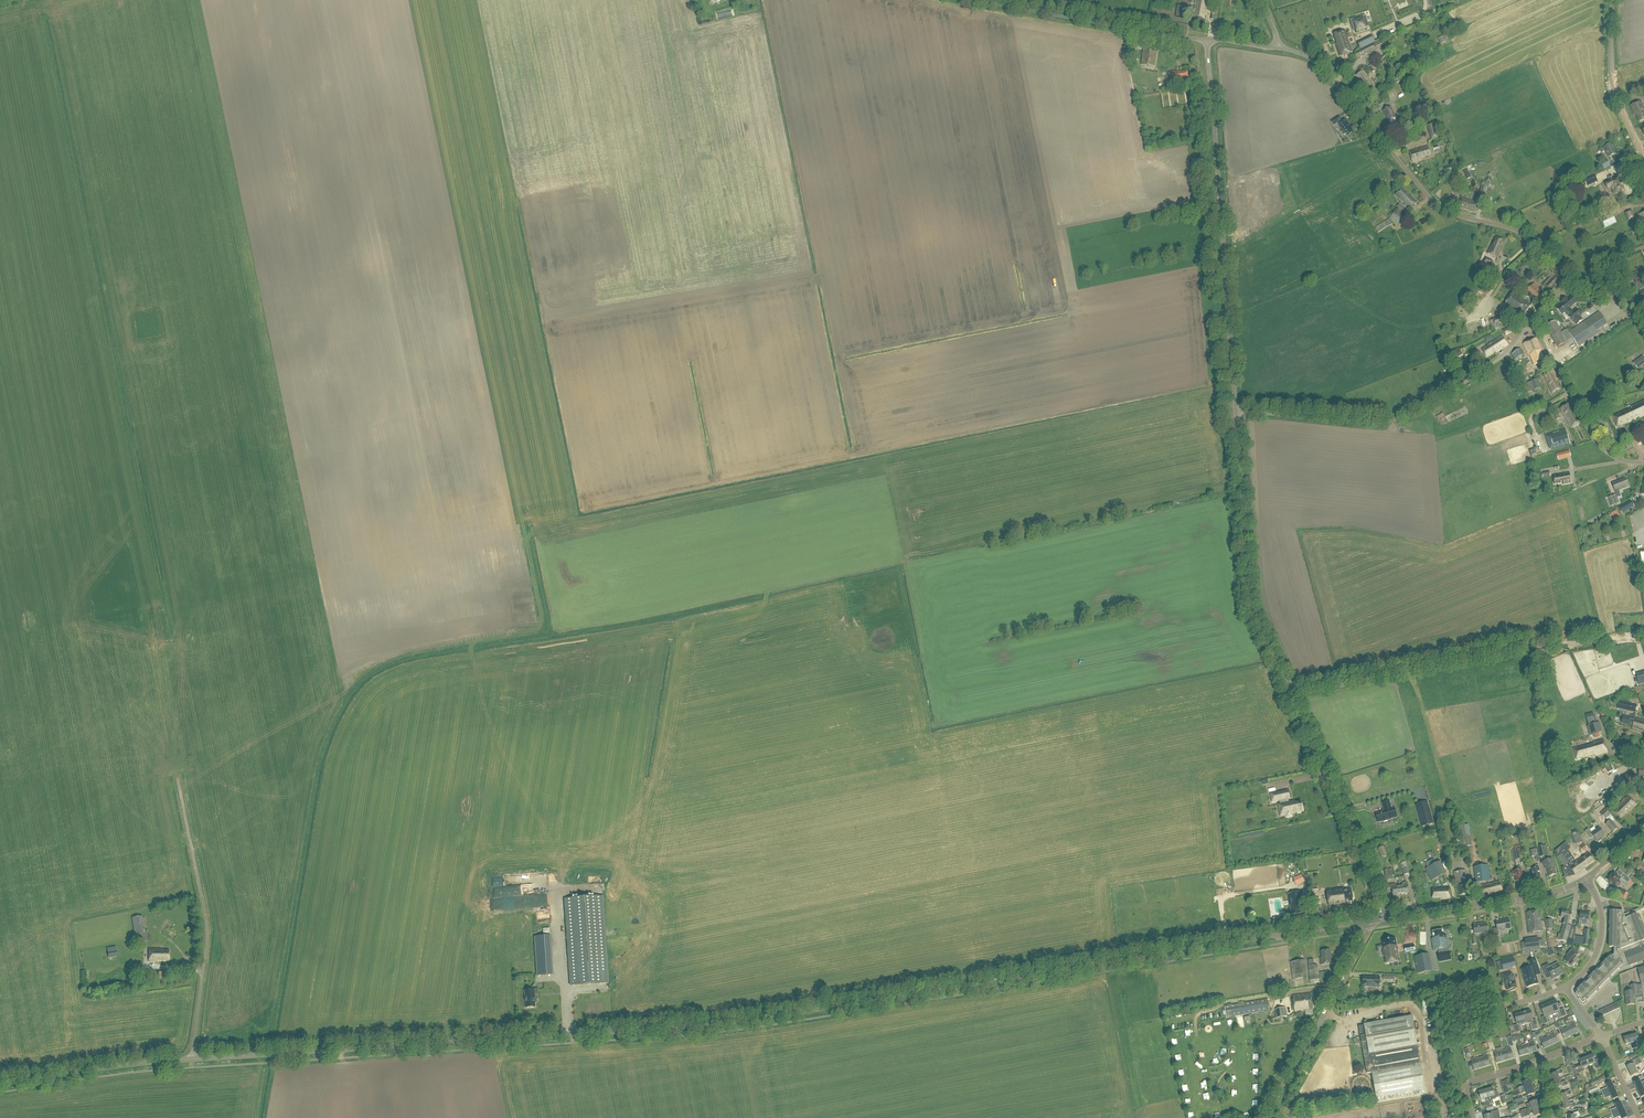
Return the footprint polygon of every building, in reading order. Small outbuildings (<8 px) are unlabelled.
[(1186,4),(1178,3),(1176,17),(1183,19),(1186,4)] [(1353,29),(1355,28),(1357,33),(1356,33),(1357,33),(1367,29),(1367,30),(1367,29),(1366,25),(1368,24),(1366,18),(1364,19),(1363,16),(1353,20),(1353,22),(1351,23),(1353,29)] [(1336,45),(1340,57),(1353,53),(1347,38),(1350,37),(1349,33),(1346,34),(1345,31),(1334,35),(1337,45),(1336,45)] [(1358,44),(1361,50),(1375,43),(1372,37),(1358,44)] [(1388,45),(1385,39),(1354,54),(1357,59),(1367,54),(1368,55),(1378,50),(1377,47),(1382,45),(1383,47),(1388,45)] [(1157,52),(1143,50),(1141,66),(1155,67),(1157,52)] [(1368,78),(1364,71),(1355,78),(1361,86),(1362,84),(1369,92),(1375,88),(1368,79),(1368,78)] [(1178,74),(1178,72),(1169,74),(1171,86),(1183,84),(1183,83),(1189,81),(1188,72),(1178,74)] [(1401,93),(1407,90),(1404,84),(1398,87),(1401,93)] [(1387,96),(1389,99),(1397,95),(1396,91),(1387,96)] [(1640,102),(1631,106),(1634,114),(1636,114),(1640,123),(1643,121),(1643,111),(1643,110),(1640,102)] [(1396,118),(1391,107),(1383,111),(1388,122),(1396,118)] [(1342,121),(1339,117),(1331,122),(1334,126),(1342,121)] [(1351,128),(1345,119),(1338,124),(1343,131),(1344,131),(1348,137),(1353,133),(1350,128),(1351,128)] [(1438,138),(1434,124),(1427,126),(1432,140),(1438,138)] [(1615,154),(1610,145),(1603,148),(1603,149),(1600,150),(1602,153),(1605,152),(1606,154),(1607,154),(1609,158),(1615,154)] [(1431,156),(1428,147),(1418,150),(1418,149),(1409,152),(1412,163),(1421,160),(1420,159),(1431,156)] [(1610,167),(1607,160),(1601,163),(1604,170),(1610,167)] [(1613,179),(1611,176),(1609,177),(1611,182),(1604,186),(1606,190),(1608,189),(1610,194),(1614,193),(1615,195),(1624,191),(1619,180),(1615,181),(1614,180),(1613,181),(1612,180),(1613,179)] [(1596,177),(1585,183),(1588,188),(1599,183),(1596,177)] [(1490,185),(1482,183),(1479,195),(1489,198),(1491,189),(1489,189),(1490,185)] [(1410,196),(1402,189),(1395,195),(1404,204),(1404,205),(1410,211),(1418,202),(1411,196),(1410,196)] [(1478,203),(1462,198),(1459,208),(1470,211),(1469,212),(1475,213),(1478,203)] [(1407,213),(1399,205),(1397,207),(1399,208),(1397,210),(1395,208),(1388,216),(1390,218),(1389,219),(1395,225),(1407,213)] [(1634,218),(1631,211),(1625,213),(1629,221),(1634,218)] [(1615,220),(1611,213),(1604,217),(1599,219),(1600,221),(1602,223),(1605,225),(1615,220)] [(1504,242),(1496,239),(1492,247),(1491,247),(1488,254),(1484,252),(1477,266),(1488,271),(1492,262),(1494,263),(1494,262),(1496,263),(1498,258),(1502,249),(1501,249),(1504,242)] [(1528,268),(1524,264),(1519,269),(1523,273),(1528,268)] [(1555,274),(1549,268),(1546,271),(1551,275),(1552,274),(1553,276),(1543,286),(1549,292),(1561,280),(1555,274)] [(1643,278),(1635,282),(1638,289),(1643,287),(1643,282),(1643,278)] [(1538,302),(1545,294),(1534,284),(1527,292),(1538,302)] [(1474,299),(1480,303),(1488,292),(1482,288),(1474,299)] [(1524,300),(1514,292),(1504,306),(1519,316),(1521,312),(1525,314),(1531,305),(1524,301),(1524,300)] [(1566,298),(1563,300),(1570,308),(1576,303),(1571,297),(1567,299),(1566,298)] [(1562,315),(1565,312),(1569,309),(1570,308),(1563,300),(1561,303),(1562,304),(1556,309),(1562,315)] [(1569,309),(1565,312),(1568,316),(1572,322),(1573,321),(1576,325),(1582,320),(1580,318),(1581,317),(1581,312),(1580,311),(1579,312),(1576,309),(1572,313),(1569,309)] [(1607,324),(1599,312),(1568,332),(1578,347),(1586,341),(1598,333),(1597,331),(1607,324)] [(1470,332),(1487,330),(1486,320),(1468,323),(1470,332)] [(1561,333),(1556,321),(1546,326),(1557,348),(1565,344),(1560,333),(1561,333)] [(1513,325),(1503,331),(1506,337),(1516,331),(1513,325)] [(1508,346),(1502,337),(1482,350),(1487,357),(1496,351),(1496,353),(1508,346)] [(1542,351),(1536,338),(1523,344),(1529,356),(1530,356),(1535,366),(1545,362),(1540,351),(1542,351)] [(1525,355),(1521,349),(1512,355),(1515,360),(1525,355)] [(1643,357),(1634,365),(1637,369),(1639,368),(1641,372),(1643,371),(1641,366),(1643,364),(1643,357)] [(1557,380),(1553,371),(1543,376),(1552,393),(1560,389),(1555,381),(1557,380)] [(1537,378),(1536,377),(1530,379),(1531,382),(1525,384),(1526,388),(1525,388),(1526,391),(1527,391),(1528,393),(1540,389),(1538,381),(1541,380),(1540,377),(1537,378)] [(1631,407),(1631,408),(1618,414),(1619,415),(1616,416),(1615,415),(1612,417),(1616,427),(1639,417),(1640,419),(1643,417),(1643,401),(1631,407)] [(1574,414),(1569,404),(1560,409),(1566,420),(1571,429),(1581,423),(1576,413),(1574,414)] [(1606,422),(1604,418),(1595,423),(1605,440),(1613,435),(1606,423),(1606,422)] [(1570,445),(1566,430),(1546,436),(1550,451),(1570,445)] [(1625,435),(1617,439),(1620,444),(1627,441),(1625,435)] [(1570,456),(1569,450),(1556,453),(1558,459),(1570,456)] [(1571,484),(1570,473),(1563,474),(1563,475),(1554,476),(1555,486),(1564,485),(1571,484)] [(1620,503),(1618,498),(1621,496),(1619,491),(1626,488),(1629,487),(1626,478),(1623,479),(1611,484),(1614,492),(1615,492),(1616,495),(1609,498),(1612,506),(1620,503)] [(1635,507),(1631,501),(1618,508),(1622,514),(1635,507)] [(1624,716),(1622,724),(1633,727),(1632,731),(1643,734),(1643,721),(1624,716)] [(1600,733),(1603,732),(1601,723),(1597,724),(1596,717),(1588,718),(1591,736),(1595,735),(1595,738),(1600,737),(1600,733)] [(1607,753),(1603,740),(1593,743),(1573,749),(1576,760),(1596,754),(1597,756),(1607,753)] [(1613,765),(1606,769),(1608,774),(1615,771),(1613,765)] [(1637,783),(1630,771),(1622,776),(1628,788),(1637,783)] [(1623,789),(1620,784),(1606,795),(1609,799),(1623,789)] [(1288,791),(1270,795),(1272,803),(1279,801),(1280,805),(1278,805),(1279,809),(1282,811),(1283,816),(1286,816),(1286,818),(1292,817),(1291,813),(1293,812),(1296,814),(1303,812),(1302,806),(1301,806),(1300,803),(1294,804),(1293,803),(1289,804),(1289,803),(1288,799),(1289,799),(1288,791)] [(1637,805),(1628,796),(1619,805),(1620,806),(1614,812),(1620,819),(1628,811),(1629,812),(1637,805)] [(1391,809),(1389,801),(1382,803),(1385,812),(1382,812),(1381,812),(1376,813),(1378,822),(1383,821),(1384,822),(1388,821),(1388,820),(1397,817),(1395,808),(1391,809)] [(1434,824),(1427,801),(1415,804),(1422,828),(1434,824)] [(1605,809),(1600,813),(1606,820),(1611,815),(1605,809)] [(1607,820),(1604,822),(1613,833),(1618,828),(1611,820),(1609,821),(1607,820)] [(1469,825),(1459,826),(1461,837),(1471,836),(1469,825)] [(1596,830),(1592,832),(1591,830),(1590,828),(1586,831),(1591,838),(1594,837),(1597,841),(1598,843),(1601,840),(1600,839),(1605,836),(1599,827),(1596,830)] [(1582,842),(1578,831),(1572,834),(1576,845),(1582,842)] [(1571,848),(1566,843),(1555,851),(1558,858),(1565,867),(1563,869),(1565,878),(1574,875),(1594,861),(1589,853),(1576,862),(1568,851),(1571,848)] [(1588,849),(1585,844),(1579,848),(1580,849),(1576,852),(1579,855),(1588,849)] [(1523,859),(1520,846),(1514,847),(1515,850),(1512,850),(1514,860),(1523,859)] [(1543,861),(1545,869),(1547,868),(1549,877),(1556,874),(1555,869),(1556,869),(1553,858),(1547,860),(1546,856),(1547,856),(1545,846),(1537,847),(1539,858),(1543,857),(1544,861),(1543,861)] [(1436,864),(1434,859),(1426,863),(1428,868),(1425,869),(1431,881),(1447,873),(1441,861),(1436,864)] [(1490,880),(1488,865),(1475,867),(1477,882),(1490,880)] [(1539,868),(1539,866),(1535,866),(1535,869),(1532,869),(1533,879),(1541,878),(1539,868)] [(1520,871),(1520,867),(1516,868),(1517,871),(1514,871),(1514,872),(1512,872),(1511,874),(1511,877),(1513,878),(1515,878),(1515,882),(1523,881),(1521,870),(1520,871)] [(1394,879),(1393,869),(1385,870),(1386,880),(1394,879)] [(1467,883),(1465,870),(1453,872),(1455,884),(1467,883)] [(1623,875),(1619,871),(1616,874),(1614,873),(1610,877),(1610,876),(1608,879),(1607,880),(1615,888),(1620,883),(1619,882),(1621,880),(1627,885),(1630,881),(1624,875),(1623,875)] [(1298,887),(1305,882),(1300,875),(1293,881),(1298,887)] [(1502,891),(1500,882),(1481,886),(1483,897),(1492,895),(1491,893),(1502,891)] [(1403,887),(1400,887),(1401,895),(1409,894),(1408,883),(1403,883),(1403,887)] [(1393,896),(1401,895),(1400,887),(1397,887),(1396,884),(1387,885),(1387,889),(1392,889),(1393,896)] [(1466,887),(1466,886),(1457,887),(1458,892),(1459,896),(1467,894),(1466,890),(1467,889),(1467,886),(1466,887)] [(1450,899),(1450,888),(1432,889),(1432,898),(1440,898),(1440,900),(1450,899)] [(1343,891),(1343,889),(1327,892),(1329,907),(1346,905),(1345,903),(1353,902),(1351,890),(1343,891)] [(1627,892),(1620,889),(1617,897),(1622,899),(1624,895),(1625,896),(1627,892)] [(1305,906),(1302,892),(1288,895),(1291,915),(1304,913),(1303,907),(1305,906)] [(494,909),(538,906),(537,897),(494,900),(494,909)] [(608,983),(602,897),(565,899),(571,986),(608,983)] [(1559,940),(1574,944),(1588,946),(1590,930),(1585,930),(1584,938),(1575,937),(1576,927),(1568,925),(1569,919),(1570,920),(1572,913),(1563,910),(1561,917),(1565,918),(1564,924),(1563,924),(1559,940)] [(1628,914),(1624,915),(1623,915),(1623,912),(1617,912),(1617,911),(1610,911),(1609,948),(1614,948),(1613,956),(1613,955),(1610,958),(1609,957),(1601,964),(1603,966),(1597,971),(1596,970),(1589,977),(1590,978),(1585,984),(1583,983),(1576,990),(1577,991),(1575,994),(1579,998),(1578,999),(1582,1003),(1585,1000),(1586,1001),(1618,969),(1619,970),(1643,961),(1643,948),(1643,946),(1641,947),(1640,943),(1643,941),(1643,935),(1636,915),(1630,917),(1628,914)] [(1538,917),(1538,912),(1526,913),(1529,933),(1543,931),(1542,922),(1541,922),(1540,917),(1538,917)] [(1589,913),(1580,912),(1579,923),(1587,924),(1588,920),(1589,913)] [(146,942),(142,917),(132,918),(135,943),(146,942)] [(1511,929),(1509,920),(1496,922),(1497,928),(1493,929),(1494,937),(1499,936),(1498,931),(1511,929)] [(1552,922),(1552,920),(1546,921),(1547,929),(1556,928),(1555,921),(1552,922)] [(1472,937),(1473,945),(1477,944),(1475,934),(1489,932),(1487,923),(1474,925),(1475,931),(1471,931),(1472,937)] [(165,932),(170,937),(175,932),(170,927),(165,932)] [(1440,960),(1451,958),(1447,938),(1446,933),(1444,934),(1443,930),(1433,932),(1434,939),(1432,939),(1434,950),(1438,949),(1440,960)] [(537,976),(554,975),(551,936),(534,937),(537,976)] [(1539,940),(1538,937),(1524,940),(1524,942),(1521,943),(1522,949),(1525,948),(1526,952),(1540,950),(1540,947),(1543,947),(1542,940),(1539,940)] [(1399,961),(1395,938),(1382,941),(1384,951),(1383,952),(1383,956),(1385,956),(1386,964),(1399,961)] [(1414,945),(1404,946),(1405,953),(1415,952),(1414,945)] [(1567,963),(1566,964),(1569,967),(1570,966),(1571,967),(1572,966),(1575,963),(1578,959),(1575,957),(1578,953),(1572,948),(1566,955),(1568,956),(1564,960),(1567,963)] [(1548,953),(1551,957),(1556,953),(1553,949),(1548,953)] [(161,950),(148,950),(148,962),(158,962),(158,960),(169,960),(169,951),(161,951),(161,950)] [(1332,957),(1331,950),(1321,951),(1322,958),(1321,958),(1322,965),(1334,964),(1333,956),(1332,957)] [(1416,957),(1421,984),(1434,981),(1430,954),(1416,957)] [(1514,958),(1501,962),(1503,968),(1516,965),(1514,958)] [(1538,968),(1535,959),(1528,962),(1530,967),(1523,969),(1524,974),(1522,974),(1526,988),(1538,984),(1533,970),(1538,968)] [(1307,974),(1305,960),(1291,962),(1293,980),(1303,978),(1303,974),(1307,974)] [(1314,966),(1313,960),(1307,961),(1311,983),(1313,983),(1313,981),(1328,978),(1327,972),(1319,973),(1318,965),(1314,966)] [(1562,974),(1557,963),(1549,967),(1548,964),(1541,967),(1545,975),(1549,973),(1552,979),(1555,977),(1555,978),(1559,976),(1558,976),(1562,974)] [(159,978),(158,972),(144,975),(145,981),(159,978)] [(1510,989),(1510,991),(1515,990),(1514,988),(1515,988),(1513,980),(1514,980),(1513,975),(1510,976),(1510,972),(1502,974),(1503,979),(1504,979),(1507,990),(1510,989)] [(1380,978),(1372,977),(1372,978),(1370,978),(1370,977),(1364,977),(1363,987),(1380,988),(1380,978)] [(1635,999),(1640,998),(1639,985),(1630,986),(1631,991),(1625,992),(1626,1005),(1636,1004),(1635,999)] [(535,997),(534,990),(525,991),(526,1008),(536,1007),(535,1003),(537,1003),(536,997),(535,997)] [(1315,1010),(1313,994),(1294,996),(1296,1012),(1315,1010)] [(1269,1011),(1267,999),(1225,1006),(1227,1018),(1269,1011)] [(1555,1001),(1548,1003),(1552,1014),(1556,1012),(1558,1018),(1566,1016),(1563,1009),(1559,1010),(1555,1001)] [(1547,1016),(1552,1014),(1548,1003),(1540,1007),(1544,1017),(1541,1018),(1544,1024),(1550,1022),(1547,1016)] [(1287,1016),(1286,1008),(1275,1010),(1276,1018),(1287,1016)] [(1530,1011),(1522,1013),(1525,1025),(1529,1024),(1531,1031),(1538,1029),(1535,1020),(1532,1021),(1530,1011)] [(1521,1026),(1525,1025),(1522,1013),(1514,1015),(1517,1025),(1514,1026),(1516,1033),(1522,1031),(1521,1026)] [(1365,1029),(1359,1030),(1367,1073),(1372,1073),(1377,1103),(1426,1094),(1425,1088),(1420,1089),(1415,1065),(1420,1064),(1417,1046),(1413,1016),(1364,1025),(1365,1029)] [(1567,1028),(1571,1036),(1578,1033),(1574,1023),(1570,1025),(1571,1026),(1567,1028)] [(1571,1036),(1567,1028),(1564,1030),(1563,1028),(1560,1030),(1564,1039),(1571,1036)] [(1551,1036),(1547,1037),(1551,1045),(1558,1042),(1554,1033),(1550,1034),(1551,1036)] [(1630,1036),(1634,1049),(1637,1048),(1636,1045),(1637,1045),(1636,1042),(1639,1041),(1637,1034),(1630,1036)] [(1629,1044),(1630,1047),(1631,1050),(1634,1049),(1630,1036),(1623,1038),(1625,1045),(1629,1044)] [(1544,1049),(1551,1045),(1547,1037),(1544,1039),(1543,1037),(1540,1039),(1544,1049)] [(1530,1044),(1526,1045),(1529,1054),(1537,1051),(1534,1041),(1529,1042),(1530,1044)] [(1520,1056),(1529,1054),(1526,1045),(1522,1046),(1521,1044),(1517,1046),(1520,1056)] [(1507,1051),(1503,1052),(1505,1061),(1514,1058),(1511,1048),(1506,1049),(1507,1051)] [(1497,1063),(1505,1061),(1503,1052),(1498,1053),(1498,1051),(1494,1053),(1497,1063)] [(1484,1058),(1480,1059),(1482,1068),(1491,1065),(1487,1055),(1483,1056),(1484,1058)] [(1586,1058),(1589,1066),(1594,1064),(1597,1070),(1605,1067),(1601,1058),(1594,1060),(1592,1055),(1586,1058)] [(1482,1068),(1480,1059),(1475,1060),(1475,1058),(1471,1060),(1474,1070),(1482,1068)] [(1589,1066),(1586,1058),(1579,1061),(1581,1066),(1576,1068),(1576,1067),(1571,1065),(1577,1080),(1581,1079),(1578,1073),(1584,1071),(1583,1068),(1589,1066)] [(1641,1064),(1639,1058),(1631,1061),(1632,1064),(1627,1067),(1631,1077),(1643,1071),(1642,1069),(1640,1069),(1638,1065),(1641,1064)] [(1554,1081),(1560,1079),(1558,1075),(1563,1073),(1561,1069),(1556,1071),(1557,1072),(1551,1074),(1554,1081)] [(1604,1076),(1594,1080),(1596,1085),(1606,1081),(1604,1076)] [(1560,1079),(1554,1081),(1557,1088),(1562,1086),(1563,1087),(1568,1085),(1566,1081),(1561,1083),(1560,1079)] [(1518,1088),(1519,1092),(1532,1087),(1530,1080),(1523,1082),(1524,1086),(1518,1088)] [(1586,1089),(1596,1085),(1594,1080),(1590,1082),(1591,1083),(1586,1085),(1585,1087),(1586,1089)] [(1643,1087),(1643,1082),(1641,1083),(1639,1080),(1634,1082),(1637,1090),(1643,1087)] [(1601,1091),(1603,1095),(1615,1090),(1611,1082),(1606,1084),(1607,1088),(1604,1089),(1604,1090),(1601,1091)] [(1508,1084),(1502,1086),(1505,1093),(1508,1092),(1507,1088),(1511,1087),(1510,1085),(1508,1086),(1508,1084)] [(1532,1087),(1519,1092),(1520,1095),(1527,1093),(1528,1096),(1535,1094),(1532,1087)] [(1492,1104),(1493,1104),(1491,1097),(1495,1096),(1495,1099),(1500,1097),(1498,1092),(1494,1093),(1493,1089),(1486,1091),(1490,1105),(1492,1104)] [(1560,1096),(1562,1103),(1568,1100),(1567,1097),(1572,1095),(1570,1090),(1565,1092),(1565,1093),(1560,1096)] [(1618,1097),(1615,1090),(1603,1095),(1604,1098),(1608,1097),(1608,1098),(1611,1096),(1613,1100),(1618,1097)] [(1492,1104),(1490,1105),(1486,1091),(1479,1093),(1481,1100),(1485,1099),(1488,1109),(1493,1107),(1492,1104)] [(1568,1100),(1562,1103),(1565,1110),(1571,1107),(1571,1109),(1576,1107),(1575,1102),(1570,1104),(1568,1100)] [(1517,1115),(1540,1108),(1537,1101),(1530,1103),(1526,1105),(1528,1109),(1520,1112),(1521,1114),(1517,1115)] [(1612,1115),(1624,1109),(1620,1102),(1615,1104),(1616,1108),(1613,1109),(1613,1110),(1610,1111),(1612,1115)] [(1540,1108),(1517,1115),(1518,1117),(1523,1117),(1529,1116),(1529,1115),(1534,1113),(1535,1117),(1542,1114),(1540,1108)] [(1624,1109),(1612,1115),(1613,1117),(1615,1117),(1617,1117),(1620,1116),(1621,1117),(1626,1117),(1627,1117),(1624,1109)]
